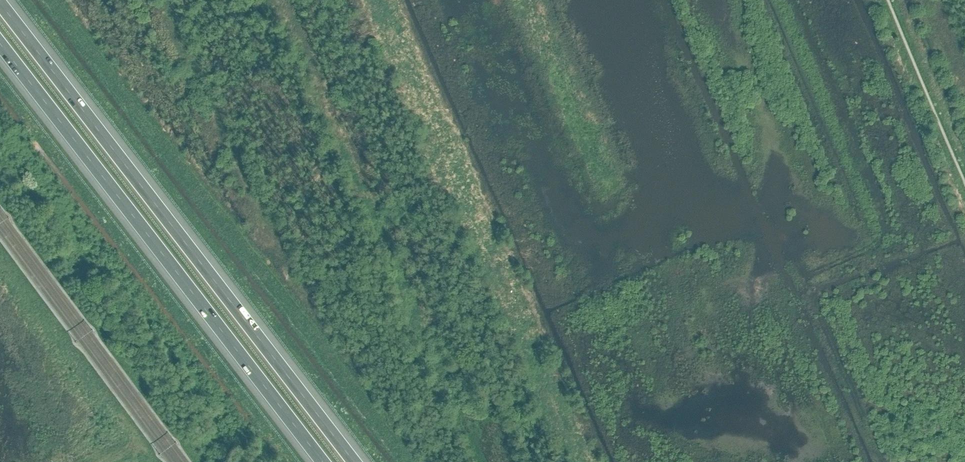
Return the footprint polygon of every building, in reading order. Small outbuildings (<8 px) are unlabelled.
[(99,122),(105,118),(94,102),(89,106),(99,122)]
